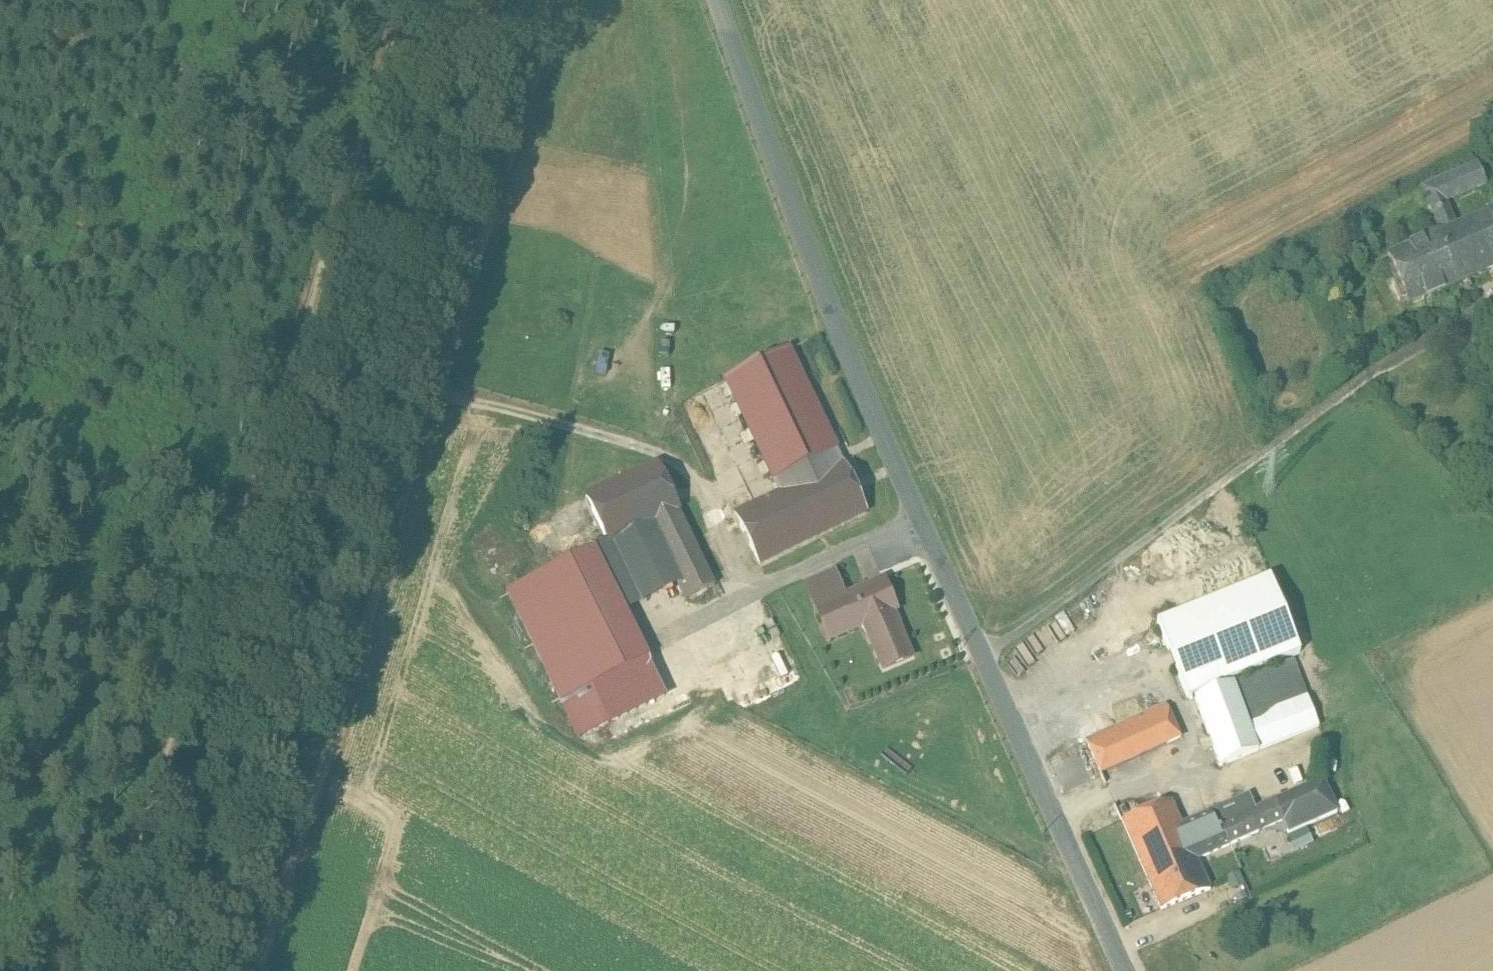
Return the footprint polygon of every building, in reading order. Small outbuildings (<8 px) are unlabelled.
[(1478,164),(1423,186),(1434,213),(1448,207),(1445,199),(1485,182),(1478,164)] [(1441,232),(1447,229),(1455,225),(1448,207),(1434,213),(1441,232)] [(1447,229),(1468,278),(1492,268),(1492,210),(1455,225),(1447,229)] [(1447,229),(1441,232),(1389,253),(1408,303),(1468,278),(1447,229)] [(789,349),(727,379),(759,443),(782,492),(844,462),(789,349)] [(782,492),(735,515),(758,564),(868,512),(844,462),(782,492)] [(657,465),(586,498),(608,544),(650,525),(679,512),(680,511),(657,465)] [(715,586),(679,512),(650,525),(679,585),(686,600),(715,586)] [(608,544),(594,551),(625,612),(679,585),(650,525),(608,544)] [(594,551),(508,594),(561,702),(648,659),(625,612),(594,551)] [(806,584),(817,609),(849,594),(837,569),(806,584)] [(1270,577),(1157,622),(1188,698),(1207,690),(1208,693),(1227,685),(1226,682),(1301,652),(1270,577)] [(849,594),(817,609),(830,641),(864,626),(883,670),(911,657),(892,614),(898,611),(883,579),(849,594)] [(648,659),(561,702),(580,739),(667,697),(648,659)] [(1294,659),(1265,670),(1280,708),(1308,697),(1294,659)] [(1265,670),(1234,683),(1248,721),(1279,708),(1280,708),(1265,670)] [(1208,693),(1195,698),(1221,766),(1259,751),(1259,750),(1248,721),(1234,683),(1227,685),(1208,693)] [(1279,708),(1290,737),(1319,726),(1308,697),(1280,708),(1279,708)] [(1181,737),(1166,704),(1150,711),(1165,744),(1181,737)] [(1279,708),(1248,721),(1259,750),(1290,737),(1279,708)] [(1150,711),(1101,733),(1115,766),(1165,744),(1150,711)] [(1101,733),(1086,740),(1101,773),(1115,766),(1101,733)] [(1338,812),(1324,779),(1275,800),(1285,821),(1284,822),(1289,834),(1338,812)] [(1249,794),(1182,824),(1190,842),(1210,833),(1217,830),(1216,826),(1256,809),(1249,794)] [(1217,830),(1210,833),(1218,851),(1284,822),(1285,821),(1275,800),(1256,809),(1216,826),(1217,830)] [(1171,801),(1122,821),(1144,869),(1193,849),(1190,842),(1182,824),(1171,801)] [(1289,834),(1296,849),(1314,841),(1306,826),(1289,834)] [(1210,833),(1190,842),(1193,849),(1197,860),(1218,851),(1210,833)] [(1193,849),(1144,869),(1162,910),(1211,890),(1197,860),(1193,849)]
